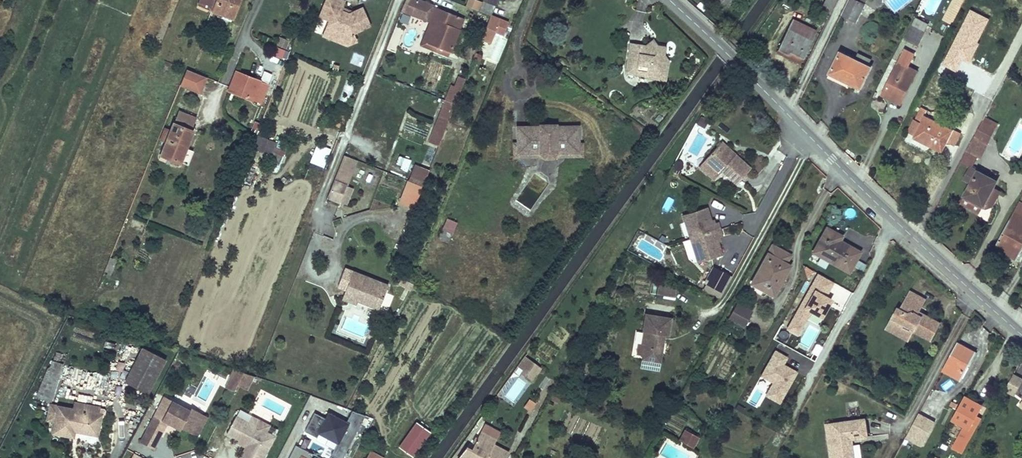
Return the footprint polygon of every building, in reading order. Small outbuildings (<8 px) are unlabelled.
[(202,7),(220,15),(220,17),(232,23),(241,0),(204,0),(202,7)] [(338,42),(347,46),(356,42),(352,33),(369,26),(362,8),(353,12),(349,14),(341,10),(342,8),(344,1),(341,0),(326,0),(319,16),(329,20),(326,28),(333,32),(338,42)] [(401,11),(430,23),(431,19),(436,8),(415,0),(405,0),(401,11)] [(821,11),(829,15),(837,0),(826,0),(821,11)] [(867,0),(848,0),(842,14),(856,21),(867,0)] [(941,20),(951,25),(964,0),(950,0),(941,20)] [(482,2),(479,11),(490,16),(494,7),(482,2)] [(436,8),(431,19),(436,21),(427,44),(450,53),(459,30),(456,28),(460,18),(436,8)] [(401,13),(399,21),(408,23),(410,15),(401,13)] [(490,16),(481,41),(490,45),(500,21),(490,16)] [(916,17),(905,39),(918,46),(926,32),(925,32),(927,27),(929,24),(916,17)] [(793,19),(778,50),(788,54),(789,52),(803,58),(816,31),(793,19)] [(323,36),(338,42),(333,32),(326,28),(323,36)] [(280,37),(277,45),(289,49),(292,41),(280,37)] [(633,54),(631,69),(648,71),(648,77),(668,79),(671,61),(667,56),(667,55),(664,55),(660,48),(661,46),(658,40),(649,46),(633,44),(633,54)] [(283,59),(286,49),(274,46),(272,56),(283,59)] [(669,48),(661,46),(660,48),(664,55),(667,55),(669,48)] [(788,54),(778,50),(776,53),(800,65),(803,58),(789,52),(788,54)] [(868,65),(855,59),(840,52),(828,77),(835,80),(837,77),(860,88),(871,66),(868,65)] [(858,53),(855,59),(868,65),(871,59),(858,53)] [(883,94),(890,98),(892,96),(900,100),(905,89),(908,90),(917,71),(907,66),(909,62),(903,58),(900,63),(899,62),(883,94)] [(181,85),(201,93),(207,77),(187,70),(181,85)] [(237,73),(229,92),(252,101),(253,100),(261,103),(268,87),(259,83),(260,82),(237,73)] [(444,132),(465,80),(460,78),(455,89),(452,87),(435,129),(444,132)] [(892,96),(890,98),(901,104),(908,90),(905,89),(900,100),(892,96)] [(921,123),(915,135),(914,138),(942,153),(947,142),(953,131),(954,130),(925,115),(927,110),(921,107),(915,120),(921,123)] [(337,108),(331,125),(341,129),(347,111),(337,108)] [(171,132),(166,144),(161,155),(180,163),(185,148),(187,149),(193,132),(191,131),(196,119),(180,113),(175,125),(174,125),(171,132)] [(915,120),(909,132),(915,135),(921,123),(915,120)] [(974,136),(967,151),(978,157),(981,159),(997,129),(982,121),(974,136)] [(401,137),(423,143),(427,129),(406,123),(401,137)] [(539,127),(517,128),(517,144),(517,154),(539,153),(544,159),(551,159),(555,153),(578,153),(578,144),(578,143),(575,143),(575,135),(578,135),(578,127),(555,127),(555,125),(550,124),(550,127),(544,127),(544,125),(539,124),(539,127)] [(160,142),(166,144),(171,132),(165,129),(160,142)] [(435,129),(429,144),(438,148),(444,132),(435,129)] [(953,131),(947,142),(954,146),(960,134),(953,131)] [(722,143),(718,147),(732,159),(736,155),(722,143)] [(315,165),(322,168),(329,151),(315,144),(311,152),(319,156),(315,165)] [(513,144),(513,159),(544,159),(539,153),(517,154),(517,144),(513,144)] [(582,144),(578,144),(578,153),(555,153),(551,159),(582,159),(582,144)] [(269,163),(277,166),(283,151),(275,147),(269,163)] [(732,159),(718,147),(706,160),(720,174),(723,171),(737,184),(751,168),(736,155),(732,159)] [(967,151),(961,163),(971,168),(972,169),(978,157),(967,151)] [(399,168),(412,173),(415,165),(409,163),(410,160),(398,155),(395,163),(400,165),(399,168)] [(720,174),(706,160),(700,167),(715,180),(720,174)] [(341,161),(326,199),(340,204),(340,203),(346,187),(355,166),(341,161)] [(408,182),(422,187),(429,171),(415,165),(412,173),(408,182)] [(971,168),(965,180),(971,183),(965,196),(973,200),(974,199),(985,204),(994,187),(996,181),(972,169),(971,168)] [(400,202),(414,208),(422,187),(408,182),(400,202)] [(346,187),(340,203),(345,205),(352,189),(346,187)] [(985,204),(982,208),(985,210),(992,207),(1001,191),(994,187),(985,204)] [(973,200),(965,196),(961,203),(980,213),(982,208),(985,204),(974,199),(973,200)] [(1020,201),(1010,219),(1018,224),(1021,217),(1021,202),(1020,201)] [(712,225),(711,220),(707,208),(683,215),(698,263),(721,256),(718,243),(716,238),(720,237),(722,236),(718,223),(716,224),(712,225)] [(995,248),(1006,254),(1017,259),(1021,249),(1021,217),(1018,224),(1010,219),(995,248)] [(447,218),(438,236),(448,241),(457,223),(447,218)] [(839,241),(834,238),(836,234),(827,228),(814,252),(849,272),(860,252),(839,241)] [(772,246),(752,284),(773,296),(790,266),(785,264),(790,255),(772,246)] [(995,248),(991,254),(1003,261),(1006,254),(995,248)] [(110,258),(103,275),(110,278),(117,261),(110,258)] [(692,264),(687,273),(704,282),(701,288),(721,298),(732,276),(704,262),(701,269),(692,264)] [(388,285),(344,269),(338,286),(346,289),(359,294),(357,300),(379,308),(388,285)] [(827,296),(834,281),(815,272),(786,330),(799,337),(807,320),(820,326),(833,298),(827,296)] [(678,284),(660,281),(658,296),(675,299),(678,284)] [(359,294),(346,289),(342,298),(356,303),(357,300),(359,294)] [(896,311),(888,327),(894,331),(896,338),(911,333),(912,334),(929,343),(938,326),(922,317),(920,320),(916,318),(917,314),(924,302),(909,294),(900,312),(896,311)] [(737,304),(730,318),(744,326),(751,313),(737,304)] [(646,331),(644,344),(644,348),(646,348),(645,355),(644,359),(662,361),(666,335),(670,335),(672,318),(647,315),(645,331),(646,331)] [(734,331),(737,325),(727,319),(724,325),(734,331)] [(894,331),(888,327),(885,332),(907,344),(912,334),(911,333),(896,338),(894,331)] [(957,344),(942,371),(961,381),(975,354),(957,344)] [(124,383),(147,394),(164,361),(141,349),(124,383)] [(782,405),(798,370),(785,364),(789,356),(773,349),(756,384),(767,389),(764,396),(782,405)] [(532,382),(542,368),(525,355),(515,369),(532,382)] [(51,364),(64,369),(66,366),(53,360),(51,364)] [(36,396),(50,403),(64,369),(51,364),(49,368),(47,369),(36,396)] [(244,373),(234,370),(228,382),(237,386),(244,373)] [(90,386),(101,391),(107,376),(96,372),(90,386)] [(237,386),(236,389),(245,394),(254,377),(244,373),(237,386)] [(1016,374),(1011,383),(1019,388),(1021,383),(1021,377),(1016,374)] [(237,386),(228,382),(225,388),(234,393),(236,389),(237,386)] [(510,386),(507,397),(517,400),(520,389),(510,386)] [(190,410),(164,396),(140,441),(154,449),(165,429),(160,427),(161,426),(168,424),(180,430),(181,428),(198,437),(201,430),(193,426),(200,412),(191,407),(190,410)] [(961,403),(952,420),(964,427),(952,448),(961,453),(978,422),(974,420),(977,416),(982,406),(965,397),(961,403)] [(523,407),(530,412),(536,403),(529,399),(523,407)] [(55,422),(53,431),(74,434),(74,431),(97,436),(101,416),(51,406),(48,421),(55,422)] [(326,418),(318,434),(338,444),(333,454),(340,457),(343,457),(348,449),(358,428),(365,416),(352,411),(346,422),(328,413),(326,418)] [(208,416),(200,412),(193,426),(201,430),(208,416)] [(326,418),(314,413),(305,431),(317,437),(318,434),(326,418)] [(934,424),(918,415),(908,433),(918,439),(916,443),(922,446),(934,424)] [(236,416),(227,433),(239,439),(247,444),(246,447),(240,457),(263,457),(274,436),(266,432),(249,423),(236,416)] [(269,425),(253,417),(249,423),(266,432),(269,425)] [(852,439),(868,437),(865,419),(832,425),(838,457),(855,457),(852,439)] [(430,432),(416,423),(399,447),(413,456),(430,432)] [(832,425),(827,425),(832,457),(838,457),(832,425)] [(693,447),(698,439),(686,432),(681,440),(693,447)] [(459,457),(505,457),(507,454),(492,446),(495,441),(481,433),(478,439),(476,438),(472,444),(474,445),(471,451),(467,448),(459,457)] [(918,439),(908,433),(906,438),(916,443),(918,439)] [(313,453),(304,448),(296,444),(289,457),(310,457),(313,453)] [(365,457),(384,457),(370,450),(365,457)]
